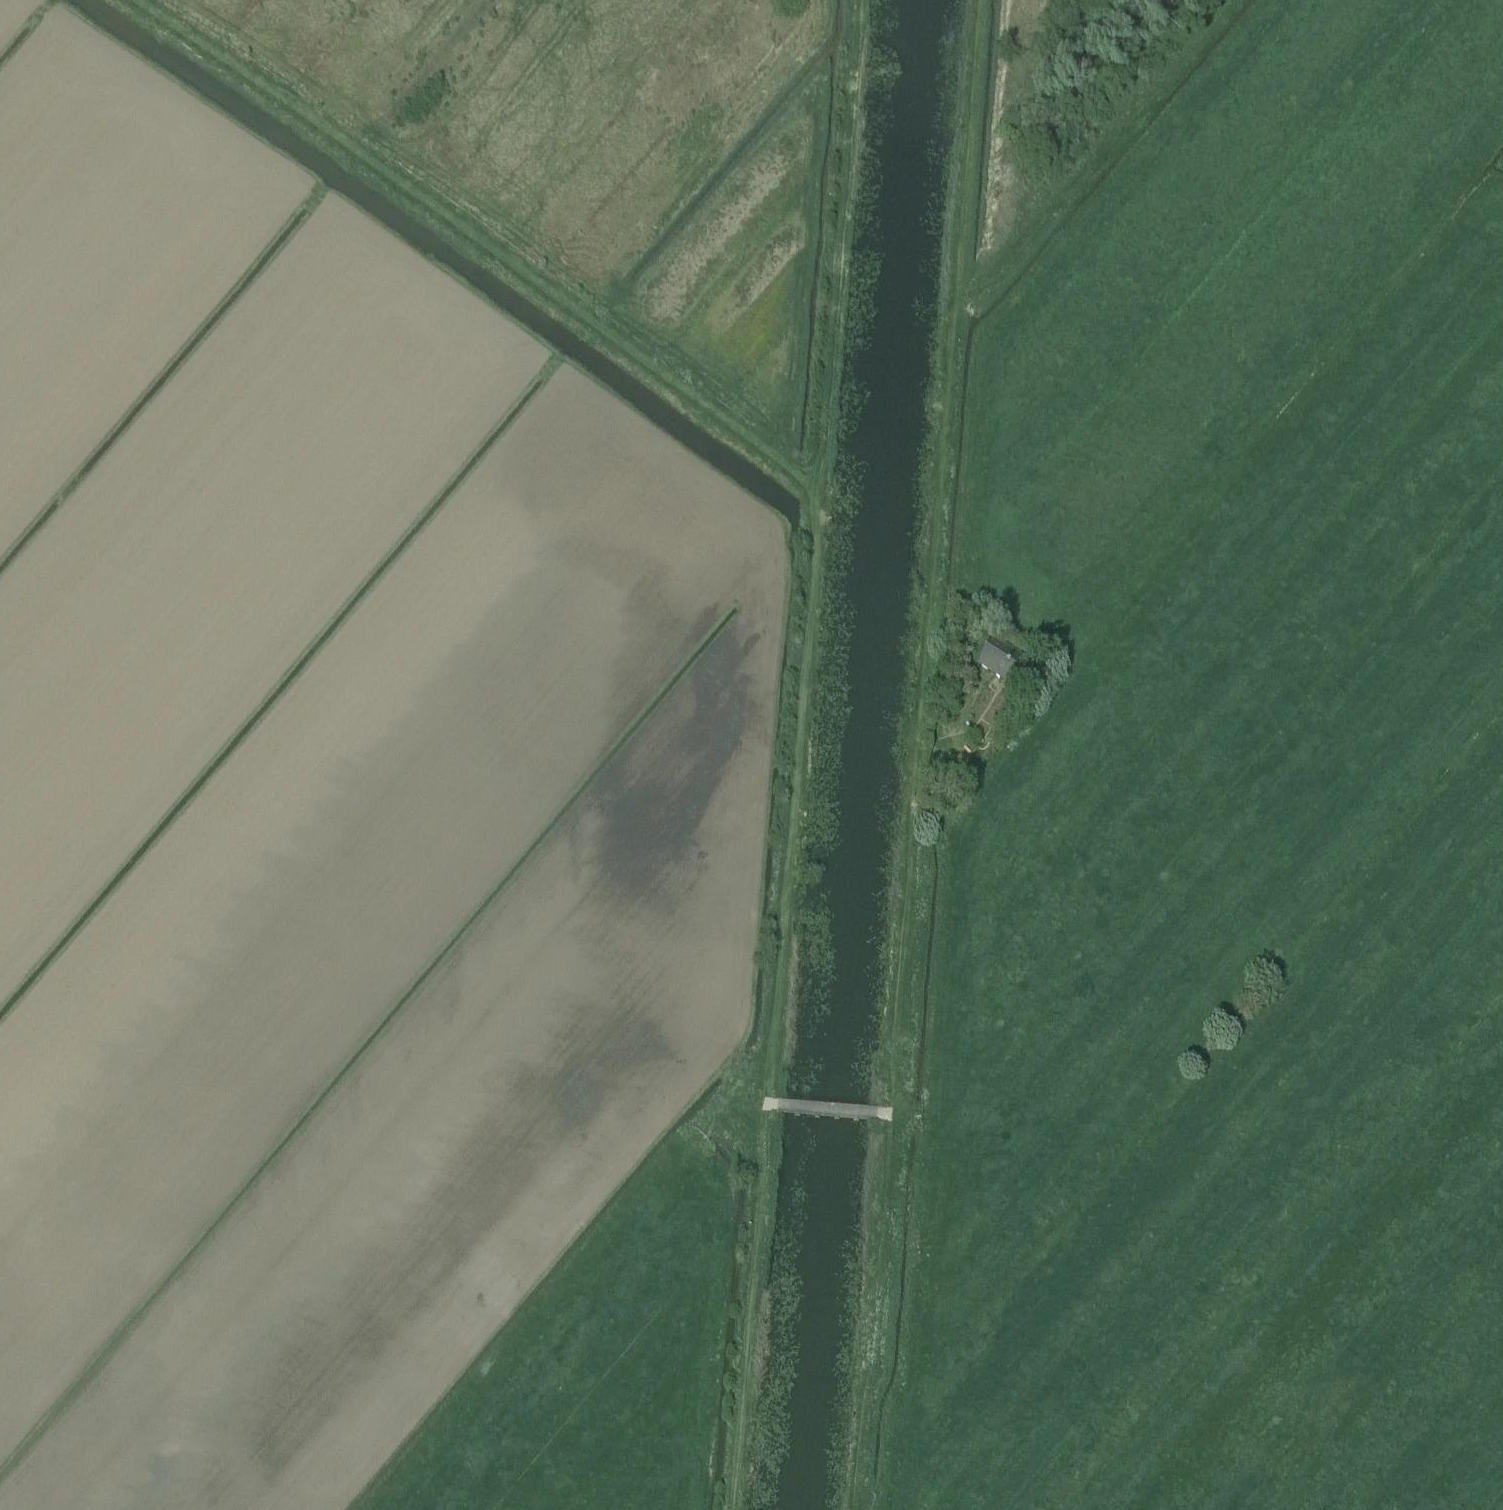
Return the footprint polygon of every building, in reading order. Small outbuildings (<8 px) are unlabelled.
[(978,665),(1015,689),(1030,666),(993,642),(978,665)] [(969,661),(956,660),(955,675),(968,676),(969,661)]
